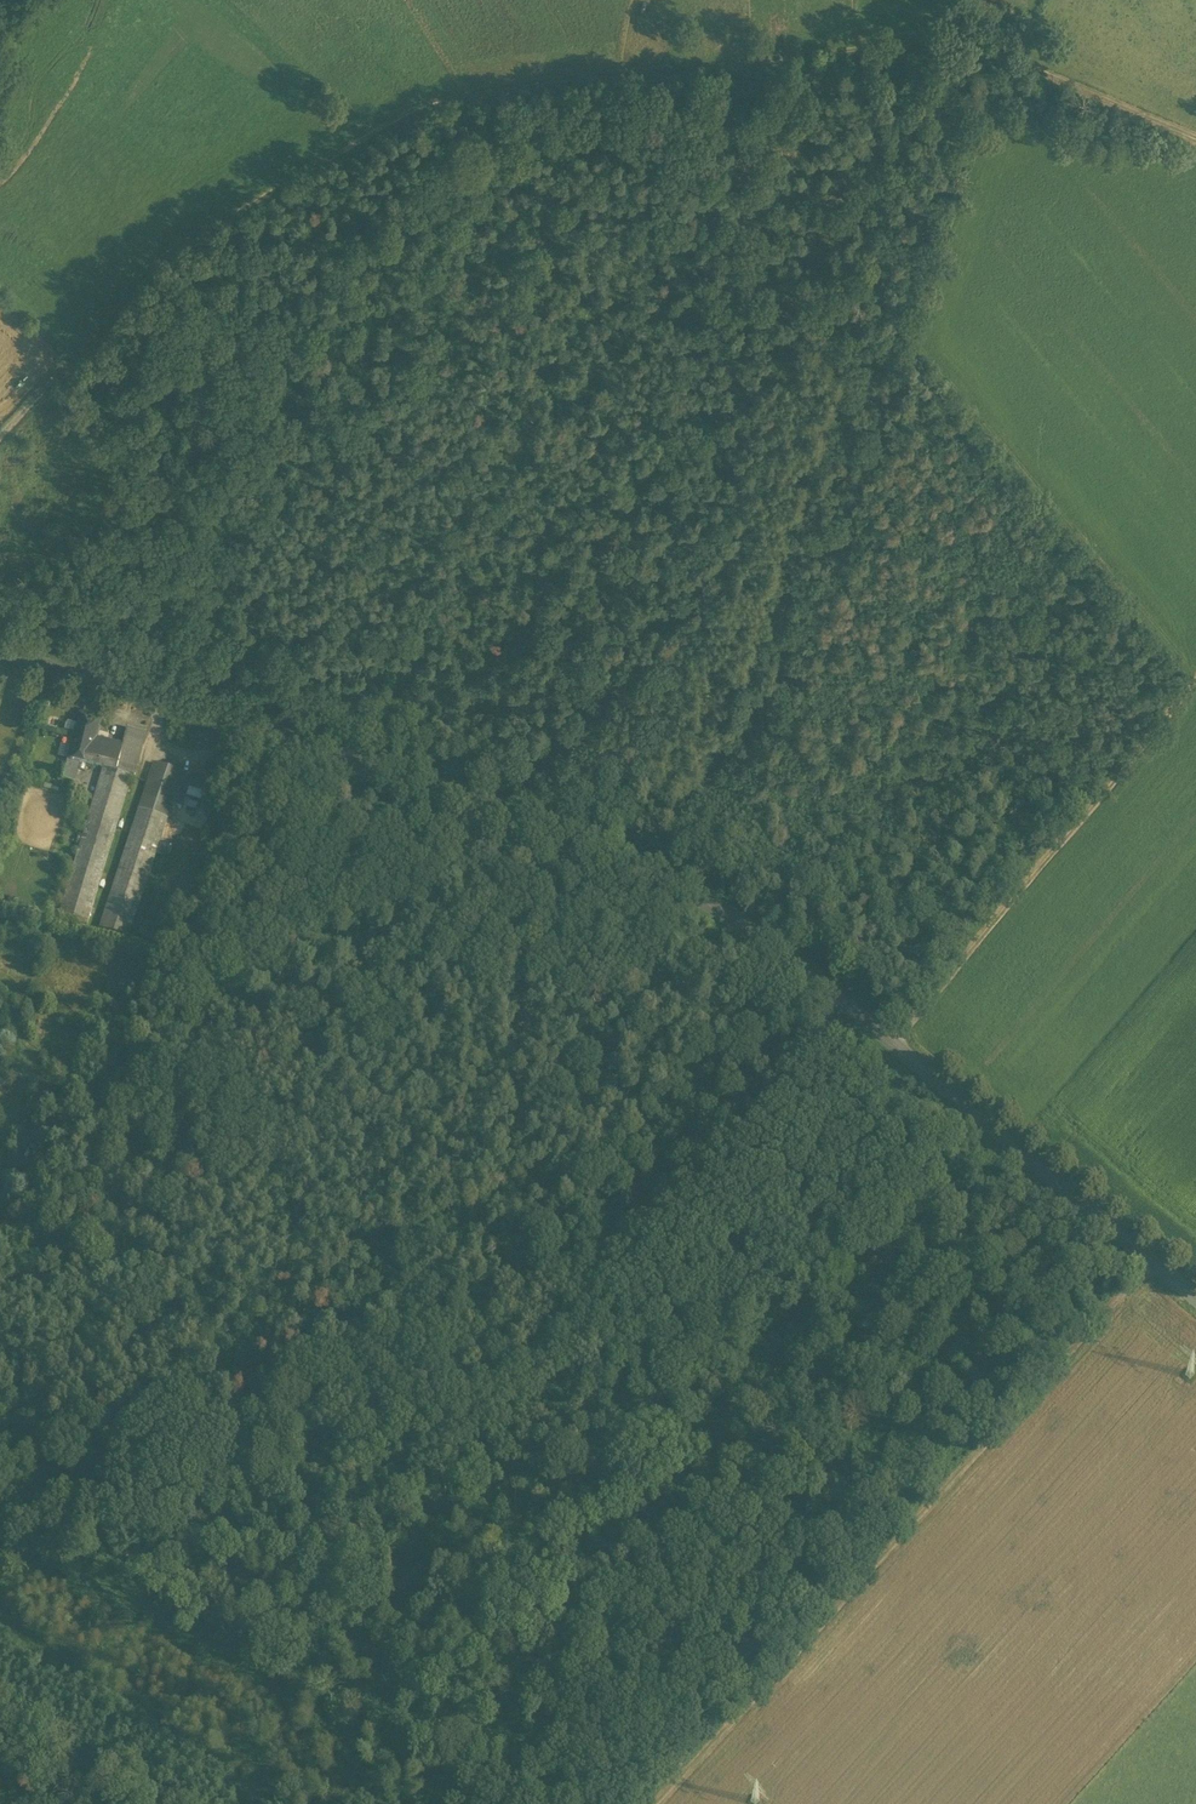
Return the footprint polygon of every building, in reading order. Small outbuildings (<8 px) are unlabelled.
[(101,703),(99,712),(103,713),(116,717),(119,708),(101,703)] [(99,712),(81,708),(79,716),(74,735),(71,746),(68,760),(79,763),(90,766),(97,738),(103,713),(99,712)] [(74,735),(79,716),(69,713),(64,733),(74,735)] [(123,745),(118,743),(111,771),(132,776),(135,777),(146,732),(128,728),(123,745)] [(118,743),(97,738),(90,766),(104,769),(111,771),(118,743)] [(68,760),(71,746),(61,744),(58,758),(68,760)] [(233,754),(223,751),(215,776),(226,779),(233,754)] [(79,763),(68,760),(63,779),(74,782),(79,763)] [(193,776),(155,763),(147,785),(175,794),(179,795),(186,798),(193,776)] [(111,771),(104,769),(59,917),(87,925),(132,776),(111,771)] [(211,777),(197,772),(188,799),(202,804),(211,777)] [(175,794),(147,785),(100,929),(128,936),(155,855),(160,840),(175,794)] [(186,798),(179,795),(176,805),(183,808),(186,798)] [(169,843),(160,840),(155,855),(164,858),(169,843)] [(8,1153),(0,1180),(0,1182),(7,1184),(15,1155),(8,1153)]
